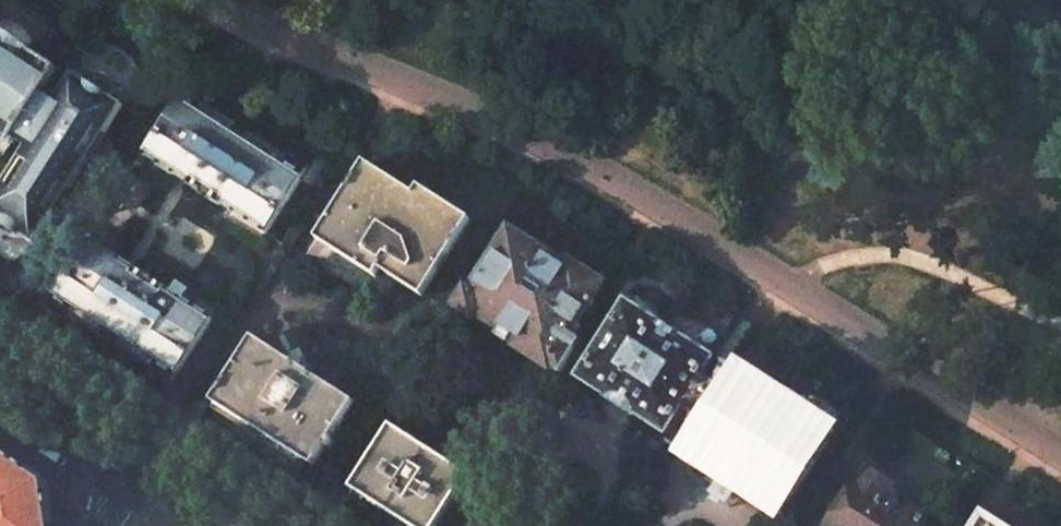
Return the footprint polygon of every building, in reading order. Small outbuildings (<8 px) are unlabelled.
[(30,52),(35,44),(28,35),(19,28),(12,26),(5,24),(0,32),(0,140),(10,146),(15,139),(26,146),(19,157),(31,165),(14,192),(2,184),(0,187),(0,231),(4,235),(13,239),(19,240),(25,239),(34,245),(52,217),(45,212),(62,185),(70,189),(88,161),(81,156),(97,129),(105,134),(124,106),(112,98),(113,93),(113,86),(110,79),(107,75),(101,74),(96,74),(89,77),(84,80),(73,73),(51,108),(39,100),(58,70),(30,52)] [(300,181),(176,102),(142,157),(179,180),(187,185),(186,188),(195,194),(202,192),(210,197),(210,203),(220,209),(221,207),(266,235),(293,192),(300,181)] [(409,204),(359,173),(316,239),(366,271),(376,277),(380,270),(422,296),(464,230),(414,197),(409,204)] [(545,254),(510,232),(508,234),(504,233),(501,234),(498,235),(495,238),(494,240),(494,245),(495,249),(498,250),(470,292),(468,291),(457,307),(473,318),(476,314),(521,343),(518,347),(533,357),(549,367),(549,366),(554,369),(552,372),(551,375),(552,377),(556,379),(563,368),(576,350),(564,343),(600,288),(602,284),(573,267),(579,257),(579,251),(560,238),(559,237),(553,240),(545,254)] [(54,296),(177,374),(211,320),(167,291),(168,289),(160,284),(154,285),(145,280),(143,273),(135,268),(134,270),(125,264),(89,241),(54,296)] [(627,304),(625,304),(579,377),(609,397),(609,399),(634,415),(636,414),(657,428),(665,434),(683,407),(696,415),(717,383),(716,382),(714,384),(702,377),(713,359),(708,356),(721,336),(719,325),(690,304),(680,306),(664,327),(658,323),(660,320),(658,310),(639,298),(629,301),(627,304)] [(284,357),(253,337),(212,401),(313,466),(326,446),(329,448),(333,441),(330,439),(354,402),(309,373),(284,357)] [(693,451),(723,472),(725,481),(740,490),(751,488),(781,508),(834,426),(832,417),(830,413),(823,407),(817,404),(802,402),(793,417),(769,401),(767,404),(736,383),(729,394),(716,386),(718,384),(717,383),(696,415),(710,425),(693,451)] [(391,425),(351,490),(407,525),(437,525),(469,475),(391,425)] [(49,494),(46,495),(45,486),(32,478),(34,475),(0,453),(0,525),(53,525),(49,494)] [(829,525),(923,525),(929,516),(892,492),(891,492),(891,491),(890,491),(890,490),(890,489),(891,489),(891,488),(889,487),(896,477),(876,464),(869,474),(867,473),(866,473),(866,474),(865,474),(864,474),(863,474),(863,473),(829,525)] [(983,517),(978,525),(998,525),(990,521),(983,517)]
